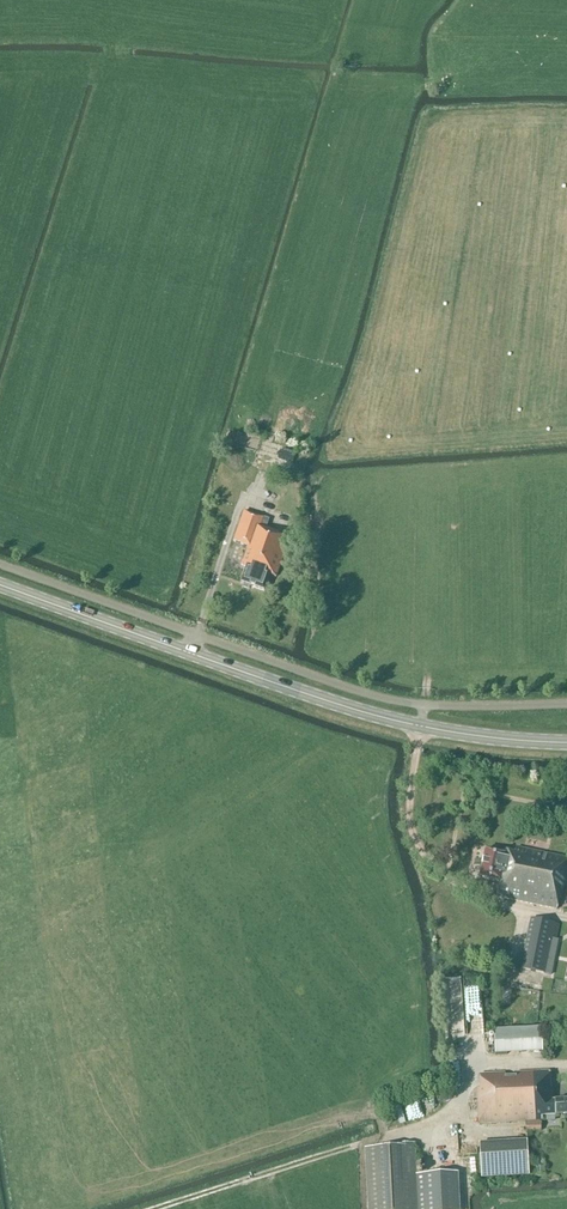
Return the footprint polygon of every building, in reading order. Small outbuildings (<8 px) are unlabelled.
[(244,513),(234,542),(248,547),(247,550),(249,550),(244,563),(242,562),(241,566),(247,568),(242,584),(264,592),(270,576),(276,578),(284,557),(290,540),(279,536),(280,534),(266,529),(269,521),(244,513)] [(516,848),(515,853),(507,851),(506,854),(486,850),(480,878),(500,882),(497,898),(557,910),(559,899),(561,899),(566,870),(566,859),(516,848)] [(557,941),(560,925),(531,919),(524,955),(518,953),(515,968),(544,974),(551,940),(557,941)] [(486,1031),(483,984),(463,985),(464,1011),(452,1012),(453,1033),(486,1031)] [(495,1055),(544,1053),(542,1028),(494,1031),(495,1055)] [(550,1072),(480,1075),(480,1088),(477,1089),(479,1124),(543,1120),(542,1116),(556,1116),(566,1115),(566,1100),(551,1101),(550,1072)] [(415,1096),(419,1115),(425,1113),(421,1095),(415,1096)] [(481,1179),(530,1176),(528,1140),(479,1143),(481,1179)] [(456,1174),(416,1176),(415,1144),(396,1145),(396,1148),(365,1149),(368,1208),(458,1208),(456,1174)]
